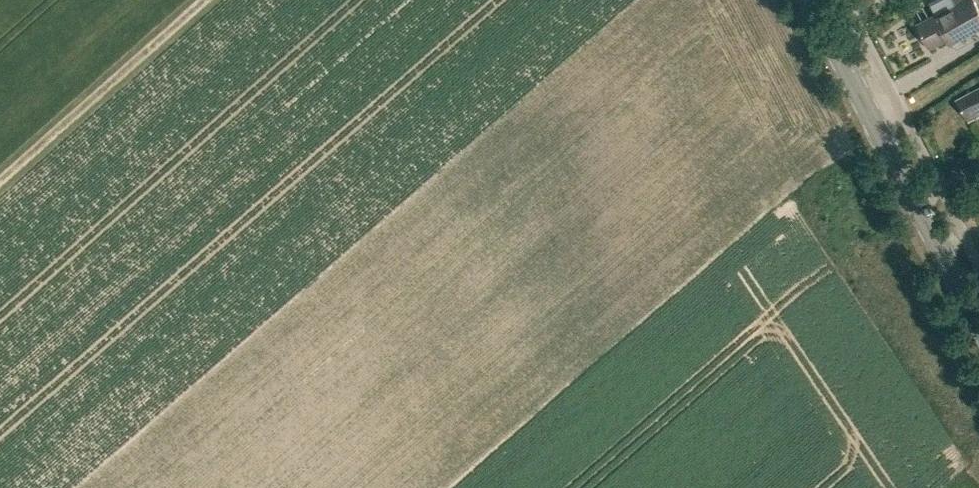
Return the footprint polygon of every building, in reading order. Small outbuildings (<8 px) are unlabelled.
[(978,27),(978,8),(975,0),(953,0),(955,4),(917,25),(929,47),(946,38),(949,43),(978,27)] [(956,98),(968,120),(978,115),(978,86),(956,98)]
